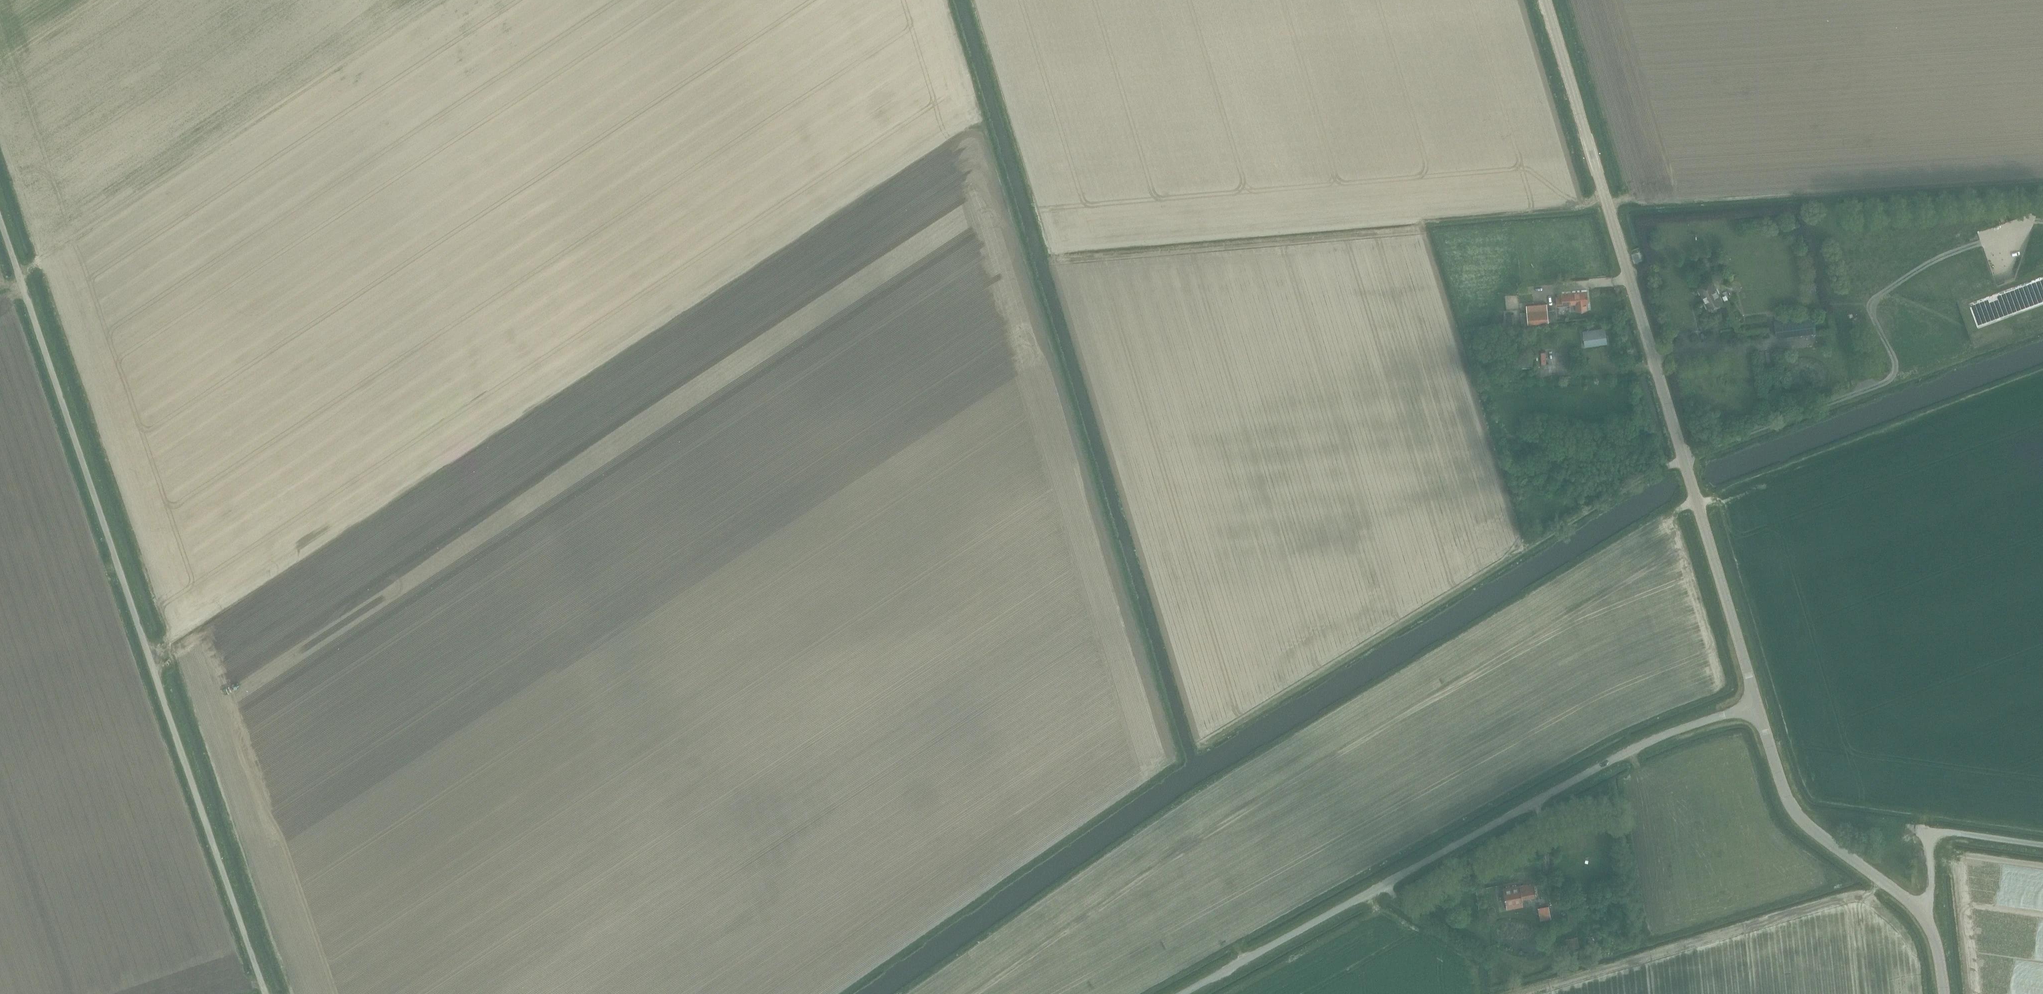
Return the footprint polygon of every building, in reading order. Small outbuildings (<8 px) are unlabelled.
[(1968,294),(1979,331),(2016,319),(2015,317),(2042,314),(2042,275),(2005,286),(2004,283),(1968,294)] [(1708,309),(1722,302),(1712,280),(1697,287),(1708,309)] [(1562,303),(1570,302),(1571,310),(1588,309),(1587,301),(1586,289),(1561,292),(1561,298),(1555,298),(1556,305),(1562,304),(1562,303)] [(1546,309),(1526,310),(1527,323),(1547,321),(1546,310),(1546,309)] [(1812,332),(1815,332),(1812,315),(1773,320),(1775,336),(1812,331),(1812,332)] [(1582,331),(1584,346),(1605,343),(1603,328),(1582,331)] [(1530,359),(1522,359),(1522,367),(1530,367),(1530,359)] [(1503,887),(1506,903),(1523,900),(1523,898),(1536,895),(1534,883),(1520,885),(1520,883),(1503,887)] [(1548,906),(1538,907),(1541,919),(1551,917),(1548,906)] [(1578,936),(1565,938),(1567,949),(1580,946),(1578,936)]
